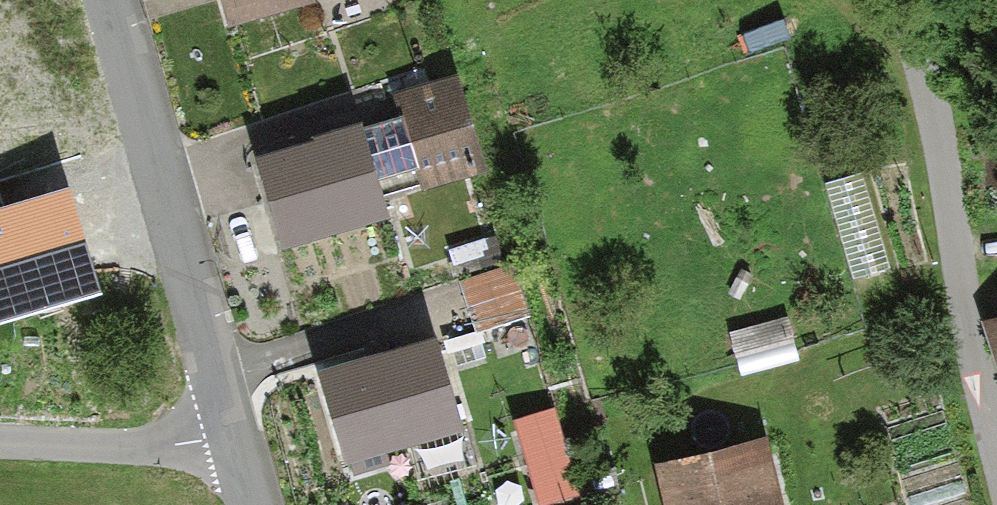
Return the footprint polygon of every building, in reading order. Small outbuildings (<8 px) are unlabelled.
[(308,0),(222,0),(234,36),(311,9),(308,0)] [(431,177),(491,160),(462,65),(403,83),(431,177)] [(364,113),(257,144),(283,233),(390,202),(364,113)] [(68,193),(18,207),(0,213),(0,317),(96,289),(68,193)] [(461,275),(478,322),(525,305),(508,259),(461,275)] [(996,366),(996,310),(980,316),(996,366)] [(737,323),(744,370),(801,362),(795,315),(737,323)] [(382,436),(464,412),(439,327),(326,359),(356,462),(387,453),(382,436)] [(518,414),(541,496),(580,485),(557,403),(518,414)] [(672,504),(787,504),(766,424),(658,453),(672,504)]
